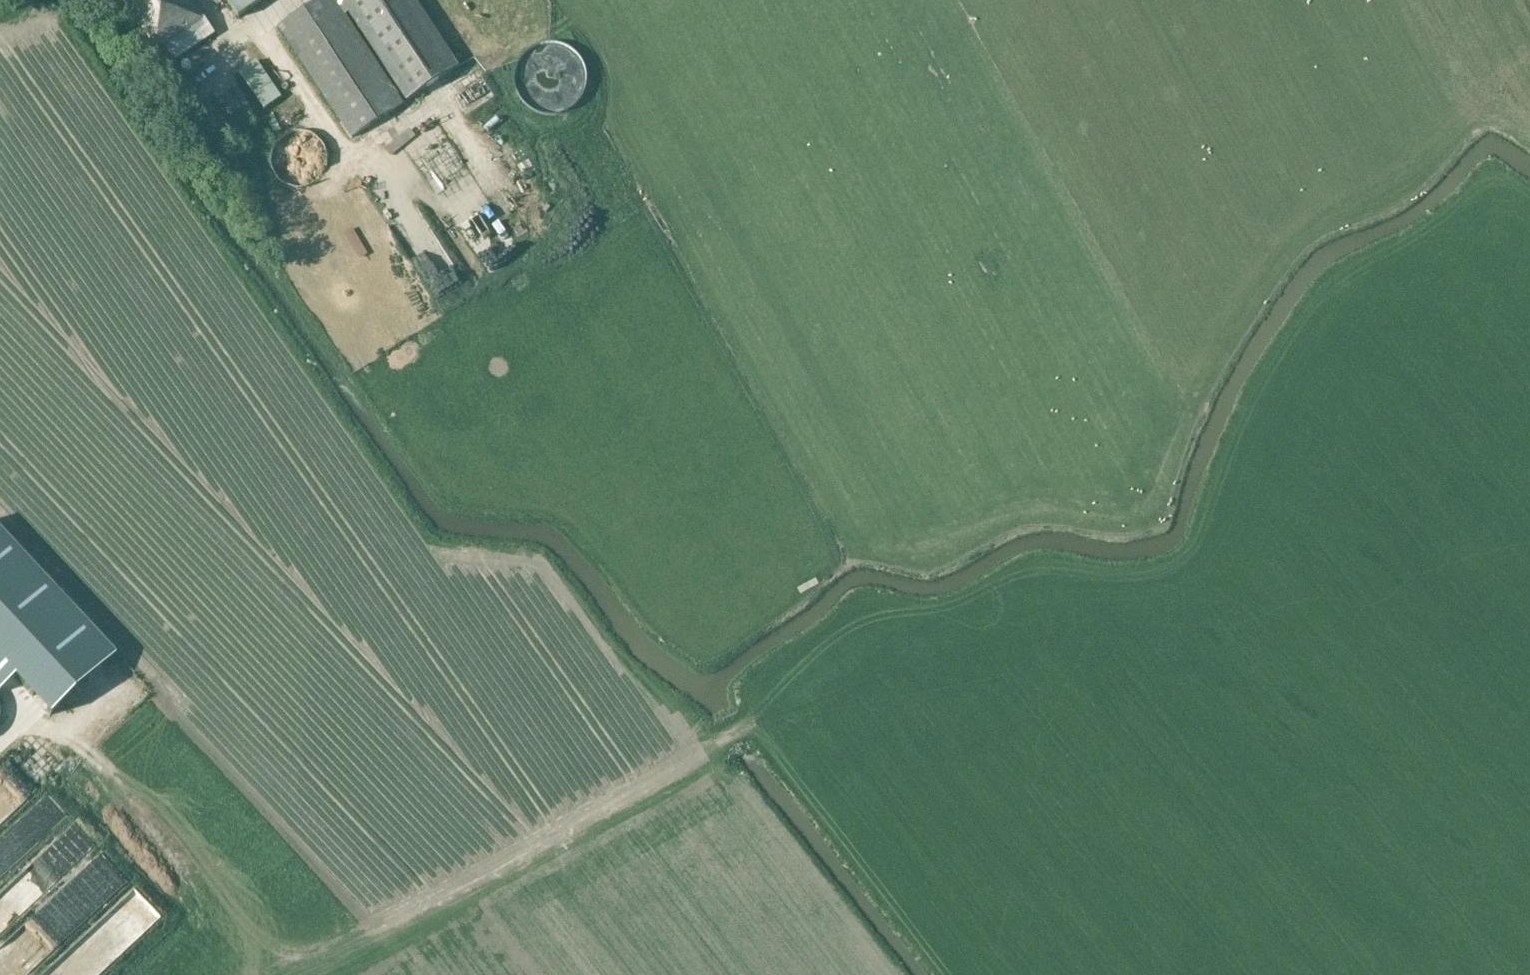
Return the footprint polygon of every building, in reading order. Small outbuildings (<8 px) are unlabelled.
[(154,57),(145,63),(166,94),(186,81),(175,64),(216,37),(205,20),(204,22),(188,0),(114,0),(154,57)] [(237,19),(265,0),(224,0),(237,19)] [(345,17),(334,0),(323,0),(278,30),(351,142),(404,107),(345,17)] [(345,17),(349,14),(407,102),(460,67),(416,0),(334,0),(345,17)] [(265,112),(281,100),(257,64),(240,75),(265,112)] [(461,112),(489,93),(478,77),(450,96),(461,112)] [(7,668),(45,708),(96,660),(0,558),(0,676),(7,668)]
